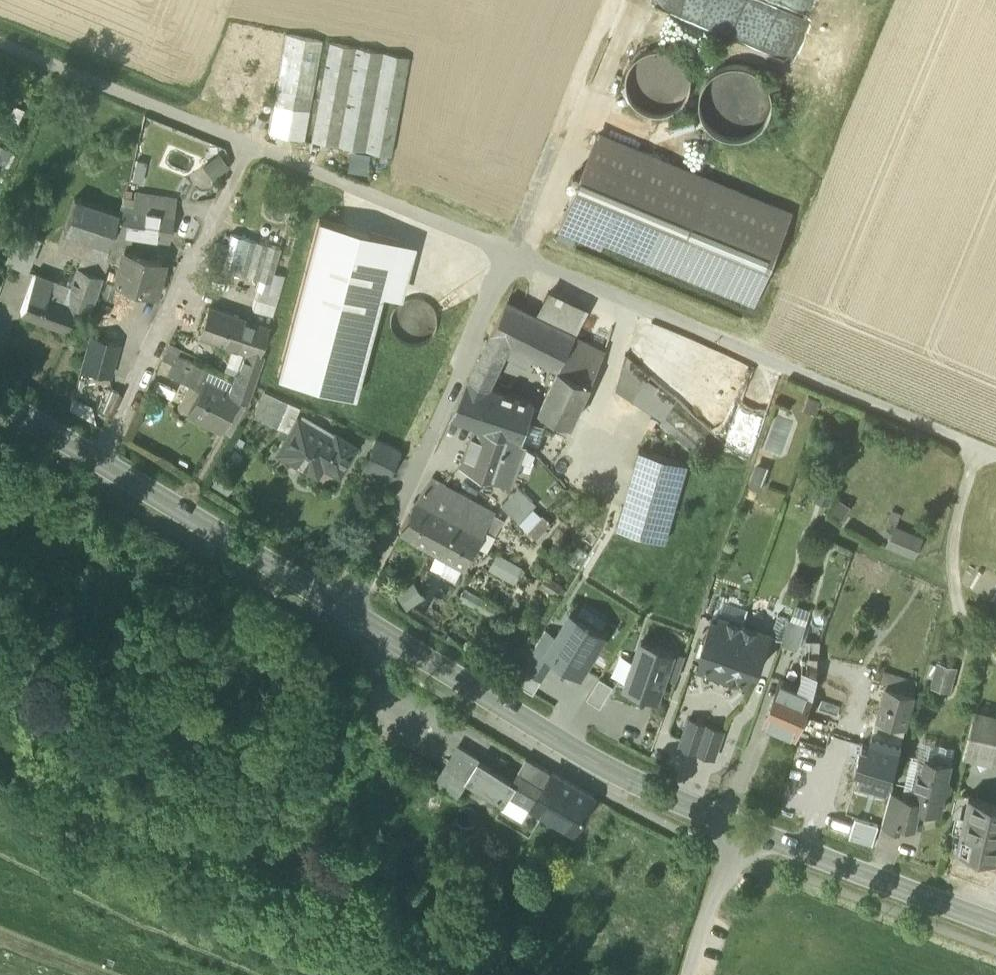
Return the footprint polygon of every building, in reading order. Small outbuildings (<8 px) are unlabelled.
[(269,132),(306,139),(325,40),(288,33),(269,132)] [(312,140),(393,156),(413,57),(331,41),(312,140)] [(681,103),(689,91),(691,78),(687,65),(678,55),(666,49),(653,48),(640,53),(631,63),(626,75),(627,89),(633,101),(644,109),(657,112),(670,110),(681,103)] [(714,71),(705,81),(700,94),(700,108),(706,121),(717,131),(730,136),(744,135),(757,129),(767,119),(772,106),(771,91),(765,79),(755,69),(741,64),(727,65),(714,71)] [(673,266),(755,300),(791,213),(710,179),(599,133),(560,227),(601,244),(604,237),(673,266)] [(210,174),(228,166),(222,151),(204,159),(210,174)] [(134,176),(142,178),(146,160),(138,158),(134,176)] [(135,207),(173,214),(176,198),(137,192),(135,207)] [(107,242),(112,229),(118,211),(74,196),(59,244),(83,251),(107,259),(107,255),(107,242)] [(120,205),(118,211),(112,229),(167,238),(173,214),(135,207),(120,205)] [(278,373),(354,394),(381,292),(396,238),(319,218),(278,373)] [(266,280),(271,282),(281,247),(231,233),(227,244),(221,266),(221,267),(266,280)] [(415,244),(396,238),(381,292),(401,297),(415,244)] [(210,263),(221,266),(227,244),(217,241),(210,263)] [(113,258),(120,260),(124,248),(125,249),(126,248),(117,245),(113,258)] [(115,279),(153,292),(162,260),(125,249),(124,248),(120,260),(115,279)] [(83,251),(78,265),(102,274),(107,259),(83,251)] [(74,303),(90,309),(102,274),(78,265),(77,270),(73,268),(72,272),(76,273),(71,285),(66,299),(66,300),(74,303)] [(20,311),(65,328),(74,303),(66,300),(66,299),(47,292),(52,279),(35,272),(20,311)] [(71,285),(52,279),(47,292),(66,299),(71,285)] [(256,310),(272,314),(281,284),(271,282),(266,280),(256,310)] [(548,291),(537,315),(574,334),(585,310),(548,291)] [(394,307),(391,315),(390,323),(392,331),(397,337),(404,342),(412,344),(419,343),(426,340),(431,335),(435,329),(437,322),(436,315),(433,308),(429,303),(423,299),(415,297),(407,298),(399,302),(394,307)] [(575,334),(574,334),(537,315),(507,300),(486,344),(504,353),(526,364),(530,355),(558,368),(559,366),(575,334)] [(201,333),(221,340),(230,314),(210,307),(201,333)] [(268,327),(230,314),(221,340),(233,344),(245,348),(259,353),(259,352),(268,327)] [(575,334),(559,366),(591,381),(605,350),(606,349),(575,334)] [(85,370),(108,378),(119,347),(96,339),(85,370)] [(224,369),(236,373),(245,348),(233,344),(224,369)] [(498,367),(504,353),(486,344),(479,358),(498,367)] [(233,382),(230,392),(238,396),(238,397),(247,401),(253,382),(263,354),(259,352),(259,353),(245,348),(236,373),(233,382)] [(709,439),(672,407),(677,399),(626,352),(616,388),(664,419),(660,424),(696,455),(709,439)] [(177,355),(174,362),(205,378),(208,371),(177,355)] [(488,387),(498,367),(479,358),(469,379),(451,416),(474,424),(521,439),(527,419),(531,408),(535,409),(537,403),(488,387)] [(199,389),(205,378),(174,362),(168,373),(188,383),(199,389)] [(572,422),(591,381),(559,366),(558,368),(540,407),(572,422)] [(209,370),(208,371),(205,378),(230,392),(233,382),(209,370)] [(221,429),(238,397),(238,396),(230,392),(205,378),(199,389),(187,412),(221,430),(221,429)] [(176,406),(187,412),(199,389),(188,383),(176,406)] [(255,415),(277,425),(286,401),(265,391),(255,415)] [(230,434),(247,401),(238,397),(221,429),(230,434)] [(300,407),(286,401),(277,425),(289,431),(300,407)] [(280,450),(316,472),(322,461),(338,471),(353,446),(336,435),(333,441),(306,425),(308,421),(301,417),(299,421),(298,420),(280,450)] [(545,424),(527,419),(521,439),(538,445),(545,424)] [(460,466),(512,482),(521,456),(532,459),(535,452),(534,451),(531,447),(526,442),(521,439),(474,424),(460,466)] [(363,468),(387,479),(402,450),(377,439),(363,468)] [(617,525),(666,539),(688,462),(640,449),(617,525)] [(433,507),(445,514),(456,493),(445,487),(445,486),(433,478),(425,489),(439,497),(433,507)] [(501,505),(516,519),(533,501),(519,487),(501,505)] [(451,556),(465,564),(476,544),(482,533),(445,514),(433,507),(439,497),(425,489),(422,493),(418,499),(401,529),(451,556)] [(494,512),(456,493),(445,514),(482,533),(484,529),(493,513),(494,512)] [(528,531),(542,516),(533,508),(519,523),(528,531)] [(493,513),(484,529),(495,535),(504,519),(493,513)] [(542,516),(528,531),(536,539),(551,522),(543,515),(542,516)] [(916,554),(926,533),(896,520),(887,540),(916,554)] [(496,535),(495,535),(484,529),(482,533),(476,544),(487,550),(496,535)] [(523,567),(498,553),(489,569),(514,583),(523,567)] [(456,580),(465,564),(451,556),(442,572),(456,580)] [(348,566),(355,571),(357,570),(360,565),(360,564),(352,559),(351,559),(347,564),(348,566)] [(406,607),(425,595),(414,579),(396,592),(406,607)] [(719,594),(712,617),(717,619),(719,613),(743,622),(749,605),(739,601),(740,599),(729,595),(728,598),(719,594)] [(797,602),(792,617),(806,622),(811,607),(797,602)] [(572,610),(558,633),(545,626),(535,642),(581,670),(605,631),(572,610)] [(779,612),(772,632),(783,636),(790,616),(779,612)] [(707,668),(724,674),(743,622),(719,613),(717,619),(712,617),(701,646),(705,648),(700,663),(706,665),(707,668)] [(783,641),(797,647),(806,622),(792,617),(783,641)] [(759,667),(770,638),(764,636),(766,630),(743,622),(724,674),(741,681),(745,679),(750,681),(756,666),(759,667)] [(642,638),(626,683),(658,695),(666,671),(678,675),(686,653),(642,638)] [(806,676),(817,677),(820,639),(812,638),(804,647),(808,650),(806,676)] [(953,685),(958,660),(936,656),(931,682),(953,685)] [(543,676),(522,664),(513,678),(534,691),(543,676)] [(614,683),(600,674),(587,694),(601,703),(614,683)] [(765,721),(798,734),(815,691),(782,678),(765,721)] [(878,715),(906,723),(915,692),(886,683),(877,715),(878,715)] [(995,755),(995,713),(974,707),(964,747),(967,748),(995,755)] [(878,715),(873,733),(901,740),(906,723),(878,715)] [(681,744),(697,750),(707,722),(691,716),(681,744)] [(724,727),(707,722),(697,750),(714,756),(724,727)] [(859,776),(889,786),(901,740),(873,733),(872,732),(869,742),(862,740),(856,763),(863,764),(859,776)] [(480,760),(456,745),(435,780),(459,795),(469,777),(480,760)] [(912,820),(916,821),(920,803),(941,808),(945,790),(950,787),(952,781),(949,776),(952,759),(926,754),(923,770),(919,769),(916,780),(913,792),(903,790),(896,817),(902,818),(912,820)] [(546,784),(554,770),(529,755),(521,769),(546,784)] [(469,777),(504,798),(511,786),(514,781),(480,760),(469,777)] [(533,800),(574,826),(593,793),(554,770),(546,784),(521,769),(514,781),(511,786),(533,800)] [(522,818),(533,800),(511,786),(504,798),(500,805),(522,818)] [(882,822),(900,826),(902,818),(896,817),(903,790),(892,787),(882,822)] [(995,854),(995,798),(969,792),(958,846),(995,854)] [(385,841),(380,826),(366,830),(372,845),(385,841)]
